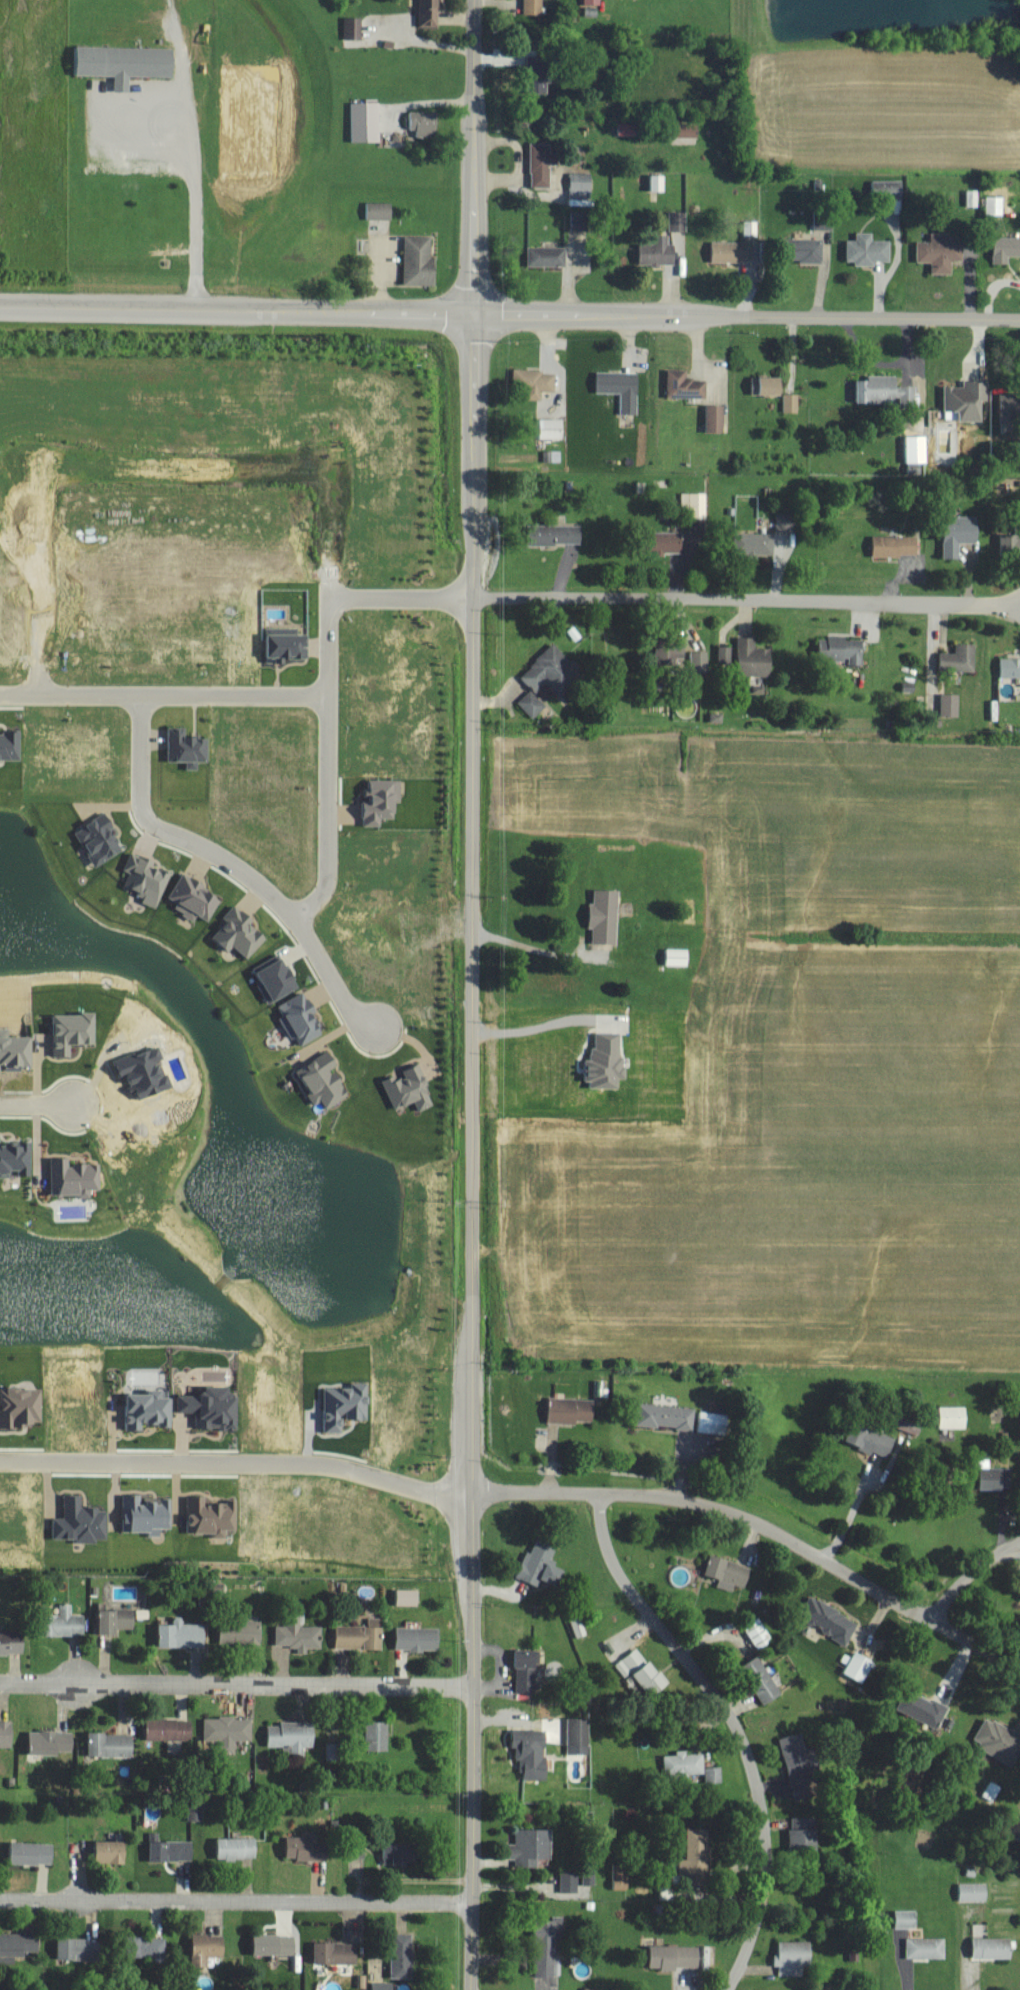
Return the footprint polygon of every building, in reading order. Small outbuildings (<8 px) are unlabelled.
[(441,26),(441,0),(421,0),(421,27),(441,26)] [(526,15),(545,15),(545,0),(526,0),(526,15)] [(346,40),(364,39),(363,17),(346,17),(346,40)] [(78,75),(117,76),(117,91),(132,91),(132,77),(175,77),(175,48),(79,46),(78,75)] [(353,142),(381,141),(381,102),(353,102),(353,142)] [(418,136),(439,137),(440,112),(412,111),(411,129),(418,129),(418,136)] [(672,145),(699,144),(699,123),(672,124),(672,145)] [(620,136),(639,136),(639,124),(621,124),(620,136)] [(552,143),(533,144),(533,187),(553,187),(552,165),(560,164),(560,153),(552,153),(552,143)] [(593,199),(594,174),(572,173),(571,199),(593,199)] [(667,174),(653,174),(653,191),(666,191),(667,174)] [(905,180),(874,181),(874,198),(905,198),(905,180)] [(988,196),(988,215),(1005,215),(1006,196),(988,196)] [(368,219),(393,220),(394,203),(368,202),(368,219)] [(688,211),(671,212),(671,231),(689,231),(688,211)] [(815,230),(833,230),(833,211),(816,211),(815,230)] [(573,231),(593,231),(592,212),(572,212),(573,231)] [(849,240),(849,261),(857,261),(857,265),(892,264),(892,240),(875,240),(875,232),(858,233),(858,240),(849,240)] [(918,262),(934,262),(934,274),(954,274),(954,260),(965,260),(965,242),(948,242),(948,234),(933,234),(933,241),(918,241),(918,262)] [(671,235),(655,235),(655,243),(641,243),(641,265),(677,264),(676,244),(671,244),(671,235)] [(438,285),(438,258),(433,258),(433,236),(407,236),(406,285),(438,285)] [(1019,255),(1019,237),(996,236),(995,263),(1015,263),(1015,255),(1019,255)] [(826,240),(790,238),(790,261),(825,262),(826,240)] [(713,263),(751,262),(751,241),(712,242),(713,263)] [(568,266),(568,247),(530,247),(530,267),(568,266)] [(669,398),(709,399),(709,380),(688,379),(689,370),(670,369),(669,398)] [(543,400),(544,391),(557,392),(557,371),(516,370),(515,399),(543,400)] [(622,414),(639,414),(640,373),(599,372),(598,393),(623,394),(622,414)] [(859,403),(902,404),(902,408),(917,408),(918,386),(900,386),(900,376),(869,375),(869,380),(859,379),(859,403)] [(784,395),(783,376),(754,377),(754,395),(784,395)] [(985,421),(984,400),(990,399),(990,381),(966,381),(966,386),(946,386),(947,411),(961,411),(961,421),(985,421)] [(784,412),(800,413),(800,394),(785,394),(784,412)] [(1016,431),(1016,422),(1019,422),(1019,394),(1002,394),(1003,432),(1016,431)] [(707,432),(725,433),(726,405),(708,405),(707,432)] [(565,418),(542,419),(542,439),(566,438),(565,418)] [(928,463),(928,436),(908,436),(908,463),(928,463)] [(685,493),(684,518),(707,519),(708,493),(685,493)] [(956,516),(956,509),(946,509),(945,559),(961,559),(961,543),(980,543),(980,517),(956,516)] [(530,544),(583,545),(584,525),(530,525),(530,544)] [(684,554),(685,533),(653,532),(653,553),(684,554)] [(1003,557),(1019,556),(1019,532),(1002,533),(1003,557)] [(775,534),(738,533),(738,553),(775,554),(775,534)] [(919,537),(875,536),(874,556),(919,557),(919,537)] [(849,664),(864,665),(865,640),(847,639),(847,636),(830,635),(830,640),(821,639),(821,660),(849,661),(849,664)] [(268,636),(268,663),(283,662),(283,657),(309,657),(309,636),(268,636)] [(773,648),(757,648),(757,637),(740,637),(739,676),(773,676),(773,648)] [(682,665),(682,642),(658,641),(658,664),(682,665)] [(942,653),(941,671),(977,672),(977,644),(958,643),(958,653),(942,653)] [(537,694),(549,683),(565,701),(588,679),(555,645),(521,677),(537,694)] [(720,664),(734,664),(734,647),(720,646),(720,664)] [(692,652),(692,672),(710,672),(710,651),(692,652)] [(1019,678),(1019,659),(1003,659),(1003,677),(1019,678)] [(534,720),(548,707),(533,690),(519,703),(534,720)] [(961,694),(943,694),(942,716),(960,716),(961,694)] [(169,762),(188,762),(188,770),(199,770),(199,761),(210,761),(209,737),(185,738),(184,727),(169,727),(169,762)] [(22,729),(0,729),(0,760),(22,760),(22,729)] [(365,826),(383,826),(383,818),(397,818),(397,802),(402,802),(402,781),(369,781),(369,802),(365,802),(365,826)] [(126,850),(106,814),(76,831),(96,867),(126,850)] [(158,908),(174,871),(132,853),(124,870),(131,874),(125,887),(133,890),(130,896),(158,908)] [(209,922),(224,897),(183,874),(169,898),(178,904),(175,909),(196,921),(199,916),(209,922)] [(620,890),(596,889),(596,903),(592,903),(591,930),(595,930),(594,943),(619,944),(620,890)] [(235,946),(249,959),(270,937),(236,905),(223,918),(227,923),(213,937),(229,952),(235,946)] [(690,967),(690,950),(669,949),(668,966),(690,967)] [(301,988),(285,958),(257,973),(262,983),(260,984),(270,1004),(301,988)] [(291,1039),(298,1037),(302,1045),(326,1034),(307,993),(279,1005),(284,1017),(282,1018),(291,1039)] [(96,1044),(97,1014),(55,1013),(54,1056),(72,1057),(72,1044),(96,1044)] [(622,1035),(597,1034),(597,1050),(592,1049),(591,1061),(585,1061),(585,1081),(591,1081),(591,1088),(620,1089),(620,1078),(627,1079),(627,1059),(622,1058),(622,1035)] [(298,1071),(312,1094),(309,1095),(316,1106),(323,1102),(328,1110),(350,1096),(334,1070),(340,1066),(330,1051),(298,1071)] [(437,1105),(420,1065),(384,1081),(396,1111),(416,1102),(420,1112),(437,1105)] [(0,1140),(0,1177),(16,1177),(16,1176),(32,1176),(33,1140),(0,1140)] [(52,1159),(53,1196),(79,1195),(79,1199),(93,1198),(93,1190),(102,1190),(101,1164),(71,1165),(71,1158),(52,1159)] [(46,1423),(46,1390),(38,1390),(38,1386),(3,1386),(3,1430),(35,1430),(35,1423),(46,1423)] [(325,1433),(344,1433),(344,1420),(369,1420),(369,1386),(325,1386),(325,1433)] [(180,1413),(199,1413),(198,1430),(239,1431),(240,1395),(232,1395),(233,1387),(209,1387),(208,1397),(181,1396),(180,1413)] [(175,1427),(176,1398),(167,1398),(167,1392),(130,1392),(129,1431),(146,1431),(146,1426),(175,1427)] [(550,1422),(595,1423),(596,1399),(551,1397),(550,1422)] [(696,1430),(698,1408),(639,1402),(637,1424),(696,1430)] [(968,1428),(969,1406),(942,1406),(942,1428),(968,1428)] [(699,1431),(729,1435),(732,1415),(702,1410),(699,1431)] [(925,1420),(902,1411),(895,1427),(918,1436),(925,1420)] [(890,1457),(898,1436),(856,1421),(848,1442),(874,1452),(874,1451),(890,1457)] [(982,1489),(1011,1489),(1012,1467),(983,1467),(982,1489)] [(54,1538),(76,1538),(76,1542),(99,1542),(99,1538),(110,1538),(110,1508),(84,1508),(84,1494),(67,1494),(66,1518),(55,1518),(54,1538)] [(175,1527),(174,1498),(165,1498),(165,1501),(144,1501),(144,1494),(126,1494),(126,1530),(151,1530),(152,1535),(164,1535),(164,1527),(175,1527)] [(239,1528),(239,1500),(208,1500),(208,1495),(190,1495),(191,1532),(215,1531),(215,1538),(228,1538),(228,1529),(239,1528)] [(518,1577),(544,1587),(546,1581),(559,1586),(566,1568),(552,1563),(559,1546),(539,1538),(534,1552),(529,1550),(518,1577)] [(753,1565),(712,1555),(707,1575),(721,1578),(719,1588),(735,1591),(737,1585),(747,1588),(753,1565)] [(420,1589),(399,1589),(398,1606),(420,1606),(420,1589)] [(861,1619),(812,1597),(803,1619),(817,1626),(816,1628),(850,1643),(861,1619)] [(74,1604),(62,1603),(61,1614),(43,1613),(43,1635),(86,1636),(87,1615),(73,1615),(74,1604)] [(137,1610),(101,1609),(101,1633),(119,1634),(119,1629),(136,1629),(137,1610)] [(323,1626),(303,1626),(303,1611),(289,1611),(289,1626),(278,1626),(278,1646),(300,1646),(300,1654),(310,1654),(310,1649),(323,1649),(323,1626)] [(383,1649),(384,1618),(370,1618),(370,1625),(338,1625),(337,1648),(383,1649)] [(222,1621),(222,1642),(262,1643),(263,1622),(222,1621)] [(161,1648),(207,1646),(206,1623),(161,1625),(161,1648)] [(440,1651),(440,1627),(397,1626),(397,1650),(440,1651)] [(26,1630),(0,1631),(0,1654),(27,1653),(26,1630)] [(669,1684),(641,1646),(624,1659),(652,1697),(669,1684)] [(538,1693),(538,1650),(517,1649),(516,1693),(538,1693)] [(845,1675),(865,1684),(876,1660),(856,1651),(845,1675)] [(783,1694),(762,1655),(743,1665),(765,1704),(783,1694)] [(951,1706),(935,1699),(934,1701),(909,1689),(900,1710),(940,1729),(951,1706)] [(237,1741),(254,1741),(254,1718),(206,1717),(205,1742),(227,1742),(226,1751),(236,1751),(237,1741)] [(570,1754),(592,1753),(591,1717),(569,1718),(570,1754)] [(1017,1764),(1019,1758),(1019,1732),(988,1717),(975,1744),(1017,1764)] [(194,1741),(194,1720),(149,1719),(149,1740),(194,1741)] [(14,1721),(0,1721),(0,1747),(14,1746),(14,1721)] [(270,1725),(269,1746),(294,1747),(294,1751),(316,1751),(317,1721),(282,1721),(282,1725),(270,1725)] [(391,1750),(390,1721),(368,1721),(369,1751),(391,1750)] [(523,1779),(547,1780),(548,1730),(513,1729),(513,1748),(517,1748),(517,1760),(523,1760),(523,1779)] [(31,1731),(32,1754),(75,1753),(75,1731),(31,1731)] [(135,1757),(135,1733),(90,1732),(90,1756),(135,1757)] [(784,1736),(794,1801),(817,1797),(813,1770),(821,1768),(818,1746),(807,1748),(805,1733),(784,1736)] [(706,1753),(688,1754),(688,1750),(678,1751),(678,1755),(668,1755),(669,1776),(707,1774),(706,1753)] [(708,1784),(724,1784),(723,1767),(707,1767),(708,1784)] [(204,1821),(205,1806),(190,1805),(190,1821),(204,1821)] [(792,1849),(819,1848),(818,1817),(792,1817),(792,1849)] [(554,1829),(517,1828),(516,1844),(511,1844),(511,1859),(520,1859),(520,1867),(539,1867),(539,1858),(554,1858),(554,1829)] [(713,1829),(690,1828),(688,1859),(682,1859),(681,1874),(711,1875),(713,1829)] [(316,1837),(289,1836),(288,1860),(329,1860),(329,1842),(316,1842),(316,1837)] [(218,1838),(218,1859),(258,1858),(258,1838),(218,1838)] [(127,1841),(98,1840),(98,1862),(127,1862),(127,1841)] [(151,1861),(193,1861),(194,1841),(152,1841),(151,1861)] [(54,1865),(55,1843),(13,1842),(12,1863),(54,1865)] [(418,1864),(418,1842),(385,1842),(385,1864),(418,1864)] [(369,1845),(353,1844),(352,1857),(368,1858),(369,1845)] [(630,1864),(614,1864),(615,1889),(630,1889),(630,1864)] [(596,1867),(584,1868),(585,1886),(597,1885),(596,1867)] [(563,1893),(580,1892),(579,1871),(562,1872),(563,1893)] [(989,1883),(962,1883),(962,1901),(989,1901),(989,1883)] [(918,1910),(897,1911),(897,1929),(918,1928),(918,1910)] [(537,1976),(562,1977),(562,1959),(557,1959),(558,1920),(537,1920),(537,1976)] [(40,1932),(0,1934),(0,1956),(41,1954),(40,1932)] [(414,1978),(415,1934),(394,1933),(393,1978),(414,1978)] [(226,1957),(226,1934),(195,1935),(195,1968),(210,1968),(210,1957),(226,1957)] [(256,1955),(297,1955),(296,1934),(256,1935),(256,1955)] [(166,1936),(126,1938),(126,1959),(167,1957),(166,1936)] [(59,1959),(100,1960),(101,1939),(60,1938),(59,1959)] [(909,1959),(947,1959),(947,1938),(909,1938),(909,1959)] [(975,1938),(975,1958),(1013,1959),(1014,1938),(975,1938)] [(804,1976),(804,1965),(813,1965),(812,1941),(781,1942),(781,1955),(775,1955),(775,1966),(780,1966),(780,1977),(804,1976)] [(359,1943),(317,1942),(316,1963),(358,1964),(359,1943)] [(710,1962),(710,1947),(652,1945),(652,1967),(699,1969),(699,1962),(710,1962)]
